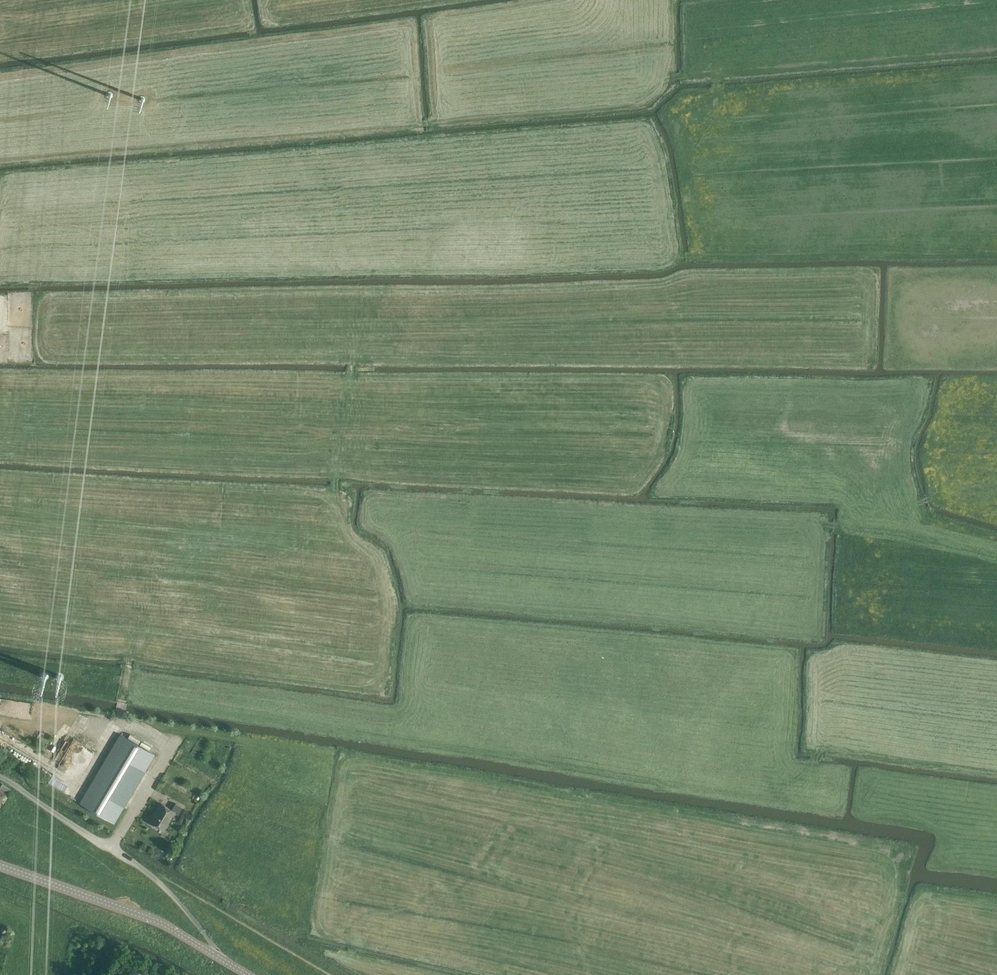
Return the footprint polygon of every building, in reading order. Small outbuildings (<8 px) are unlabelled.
[(121,734),(80,803),(114,823),(155,754),(121,734)] [(6,797),(11,788),(3,783),(0,788),(0,793),(6,797)] [(155,815),(151,822),(164,830),(174,812),(179,815),(183,807),(176,803),(172,810),(161,803),(154,814),(155,815)]
